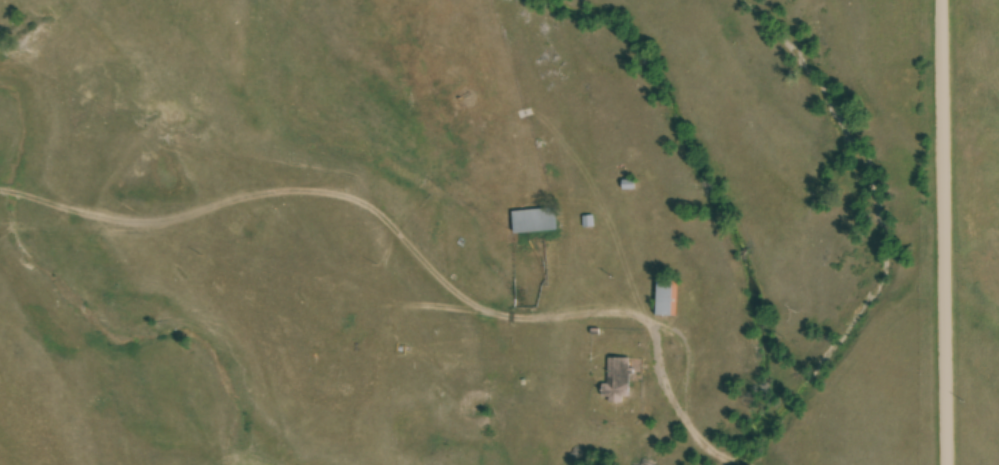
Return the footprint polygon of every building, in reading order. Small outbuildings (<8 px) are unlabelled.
[(514,237),(557,234),(555,211),(512,214),(514,237)] [(656,318),(674,318),(674,282),(656,282),(656,318)] [(605,404),(629,404),(630,360),(606,360),(605,404)]
